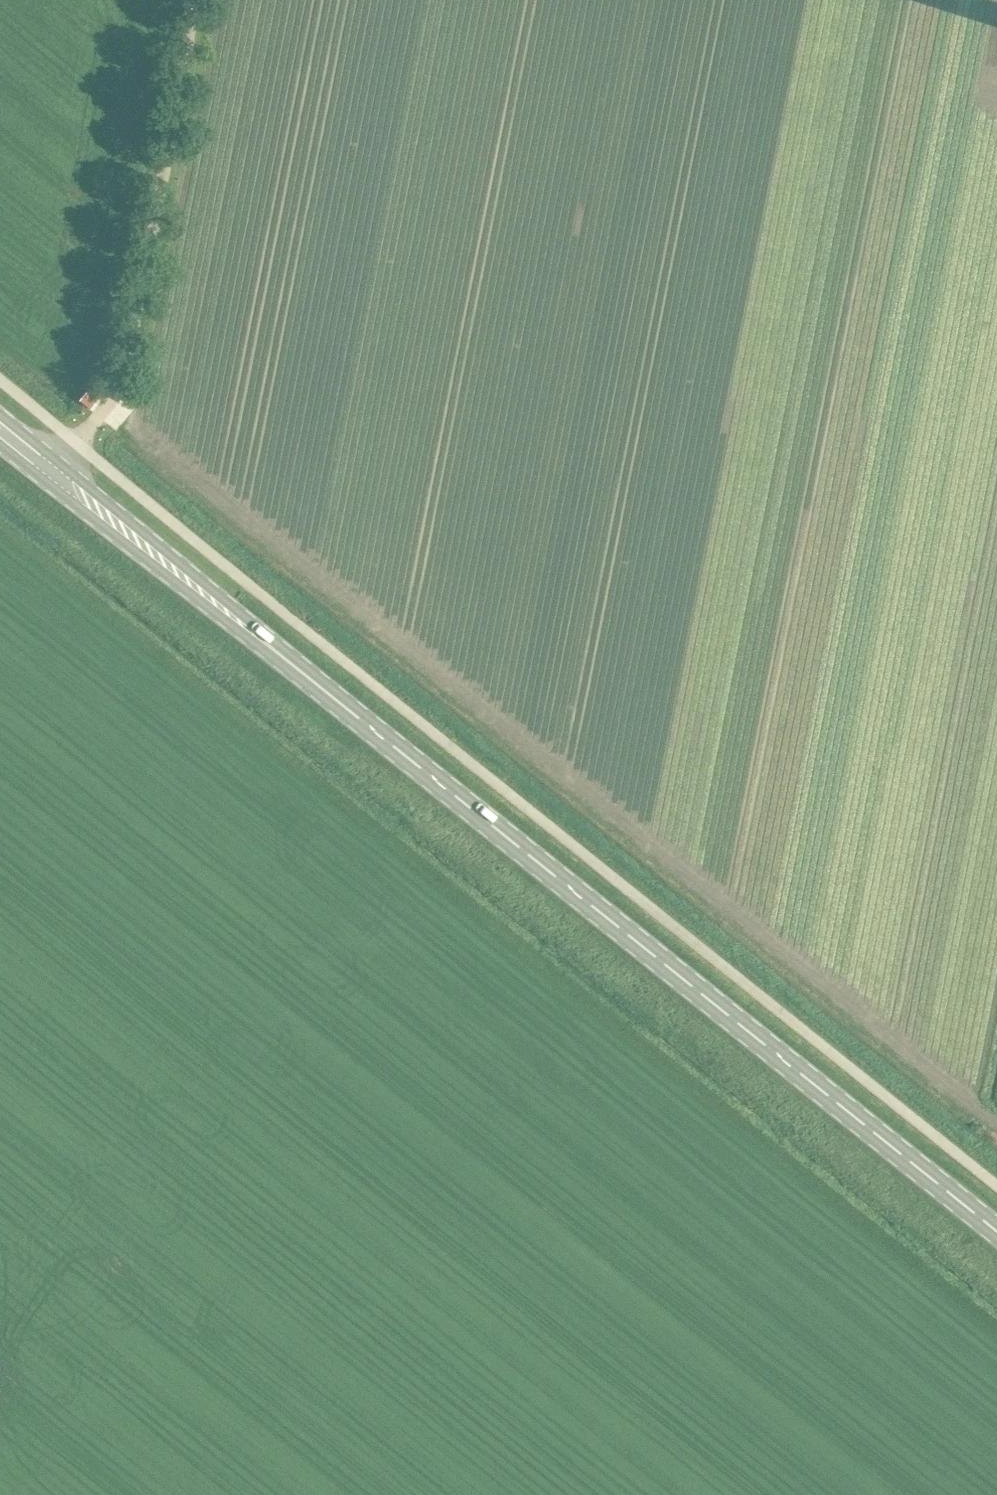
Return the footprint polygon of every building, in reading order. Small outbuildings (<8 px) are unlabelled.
[(114,366),(111,365),(108,364),(105,372),(108,374),(110,375),(114,366)]
